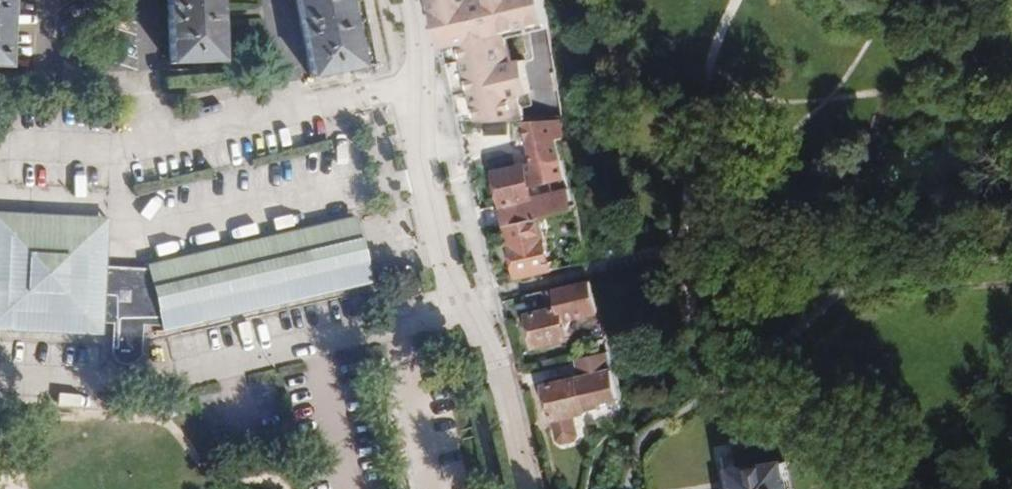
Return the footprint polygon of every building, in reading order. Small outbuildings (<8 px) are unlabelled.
[(15,66),(18,0),(0,0),(0,65),(15,66)] [(173,65),(221,63),(219,13),(218,0),(170,0),(173,65)] [(311,79),(373,67),(360,0),(295,0),(311,79)] [(550,23),(546,0),(433,0),(446,49),(456,46),(475,122),(528,119),(522,95),(535,92),(527,58),(515,61),(508,33),(550,23)] [(537,146),(562,142),(572,140),(569,117),(533,119),(537,146)] [(537,196),(572,188),(562,142),(537,146),(541,161),(529,164),(537,196)] [(542,218),(577,210),(572,188),(537,196),(529,164),(529,162),(496,170),(509,226),(542,218)] [(103,337),(103,324),(112,325),(111,351),(111,354),(113,357),(116,362),(121,364),(126,365),(131,364),(137,361),(140,357),(141,353),(142,326),(161,327),(162,333),(372,282),(356,217),(146,269),(106,266),(109,219),(0,213),(0,332),(103,337)] [(509,226),(520,277),(554,269),(542,218),(509,226)] [(566,321),(602,313),(594,281),(556,290),(561,308),(529,316),(536,347),(570,339),(566,321)] [(575,414),(625,403),(612,350),(580,358),(584,376),(545,385),(559,440),(564,443),(577,440),(579,435),(575,414)] [(734,471),(737,488),(791,488),(787,463),(734,471)]
